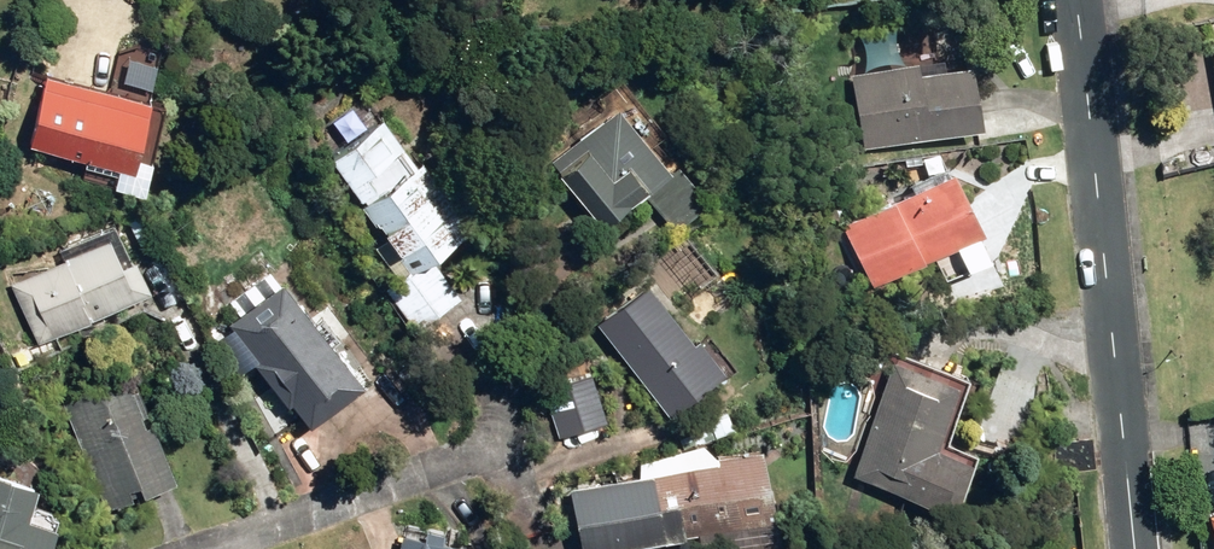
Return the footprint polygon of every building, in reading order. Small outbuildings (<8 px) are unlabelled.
[(1213,95),(1213,40),(1205,41),(1213,95)] [(836,74),(847,141),(976,120),(965,53),(836,74)] [(19,144),(132,166),(146,94),(32,73),(19,144)] [(634,196),(663,227),(700,194),(672,163),(669,165),(612,100),(572,135),(578,141),(551,166),(597,218),(634,196)] [(366,189),(354,199),(407,269),(461,229),(378,115),(335,147),(366,189)] [(819,221),(848,286),(974,229),(945,164),(819,221)] [(21,279),(49,341),(158,291),(138,248),(90,270),(82,251),(21,279)] [(283,399),(302,424),(357,380),(275,275),(218,321),(247,358),(244,359),(278,403),(283,399)] [(638,286),(594,322),(666,410),(715,370),(642,282),(638,286)] [(840,477),(959,512),(975,458),(935,446),(959,385),(889,357),(840,477)] [(588,372),(541,387),(555,433),(601,419),(588,372)] [(50,399),(96,508),(128,494),(124,485),(136,480),(140,491),(175,475),(148,411),(140,415),(124,377),(99,388),(95,379),(50,399)] [(573,548),(597,548),(775,516),(763,450),(561,487),(573,548)] [(47,525),(20,517),(30,482),(0,474),(0,548),(40,548),(47,525)] [(1206,515),(1213,548),(1213,513),(1206,515)] [(498,541),(464,536),(465,528),(442,525),(440,533),(417,530),(415,548),(497,548),(498,541)]
